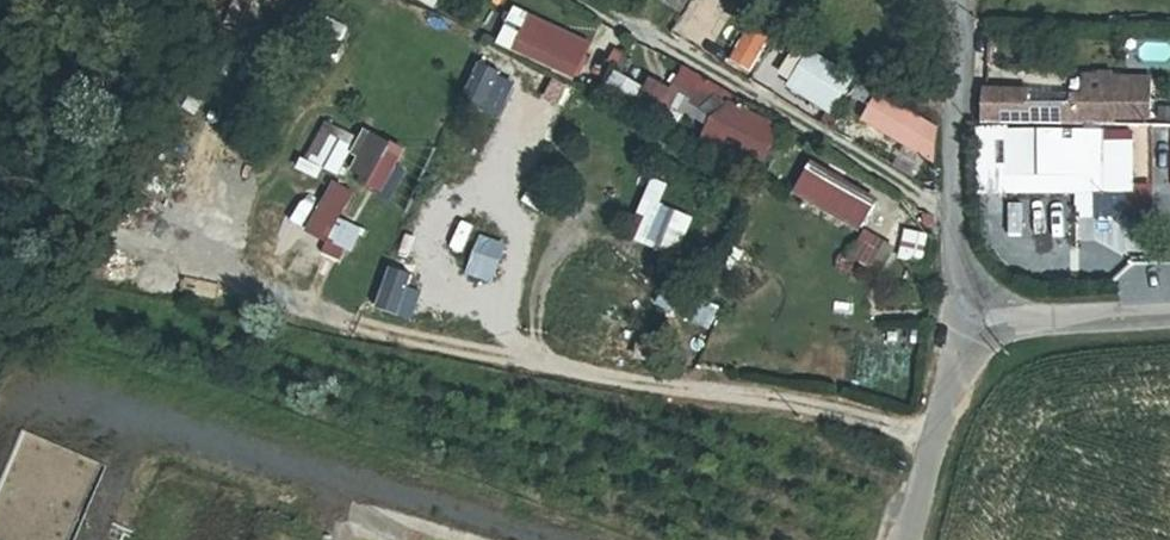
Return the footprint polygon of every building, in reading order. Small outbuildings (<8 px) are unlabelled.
[(266,4),(282,12),(288,0),(269,0),(266,4)] [(683,11),(690,0),(666,0),(683,11)] [(733,0),(695,0),(684,37),(720,47),(733,0)] [(592,42),(531,14),(515,51),(576,79),(592,42)] [(718,42),(735,50),(744,31),(726,23),(718,42)] [(757,75),(773,42),(749,30),(733,64),(757,75)] [(801,45),(779,84),(839,117),(861,78),(801,45)] [(986,91),(985,123),(1114,125),(1114,117),(1151,118),(1152,77),(1127,77),(1127,79),(1113,79),(1113,77),(1086,76),(1086,94),(986,91)] [(673,89),(652,78),(633,113),(654,124),(673,89)] [(852,107),(874,116),(882,94),(861,85),(852,107)] [(1160,107),(1160,122),(1169,122),(1169,107),(1160,107)] [(909,117),(902,157),(924,161),(931,121),(909,117)] [(712,120),(698,150),(758,177),(772,148),(712,120)] [(1009,175),(1017,175),(1064,175),(1104,175),(1104,193),(1133,193),(1133,132),(1009,132),(1009,175)] [(395,193),(410,147),(368,133),(352,179),(395,193)] [(319,164),(338,174),(353,147),(333,137),(319,164)] [(814,161),(795,193),(861,232),(880,200),(814,161)] [(1064,203),(1064,175),(1017,175),(1017,204),(1064,203)] [(336,182),(315,218),(335,229),(355,193),(336,182)] [(656,188),(635,237),(676,254),(697,206),(656,188)] [(867,230),(854,255),(875,265),(887,240),(867,230)] [(467,273),(494,283),(510,241),(483,231),(467,273)] [(912,234),(908,258),(924,261),(928,237),(912,234)] [(301,270),(331,279),(340,248),(310,239),(301,270)]
